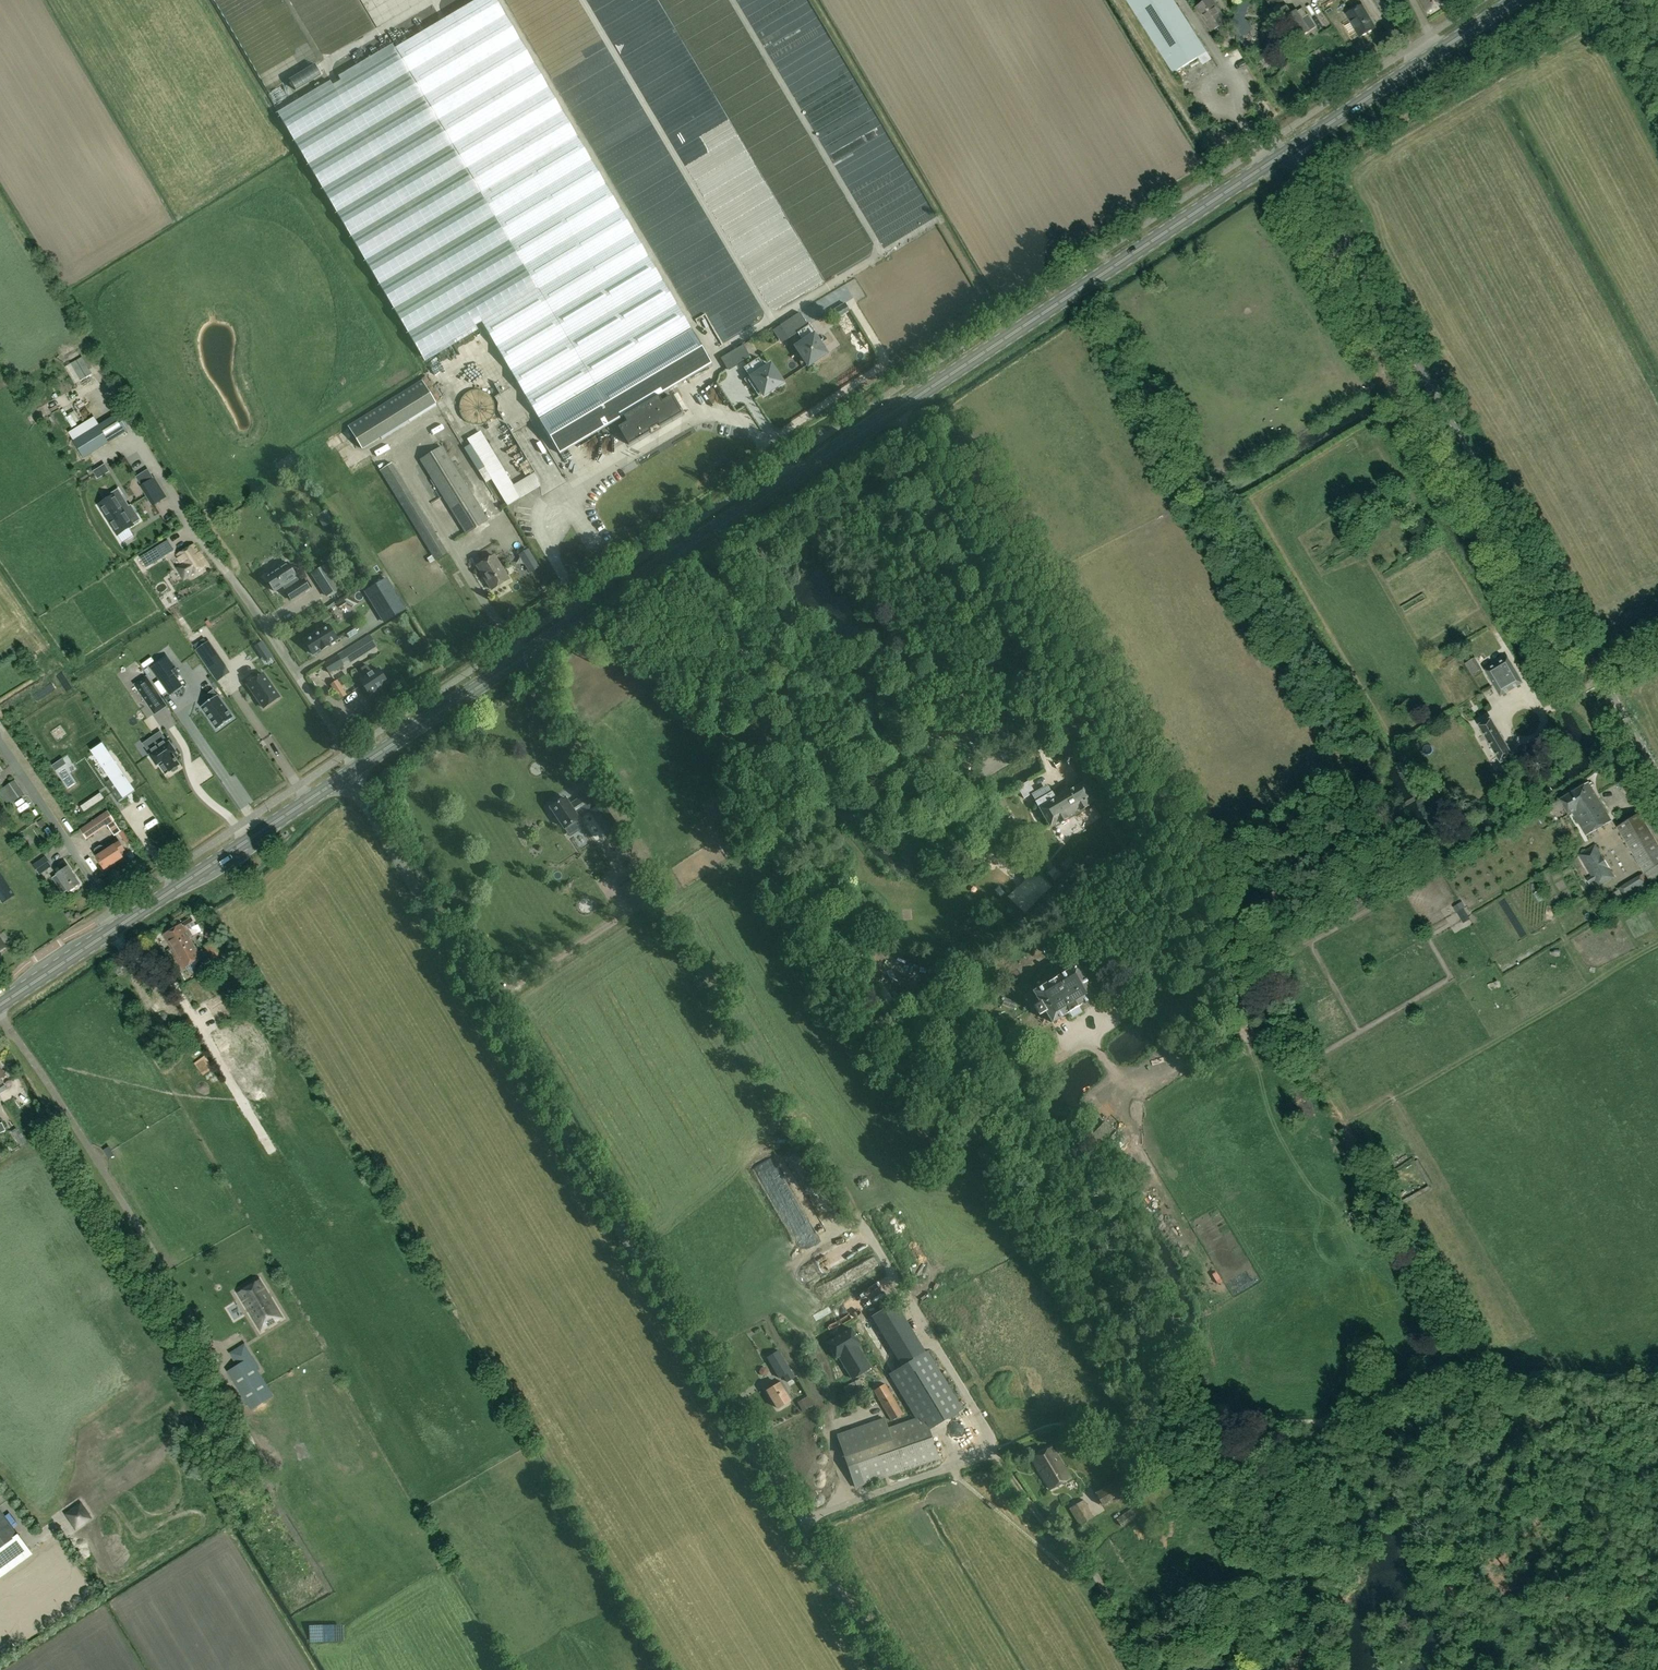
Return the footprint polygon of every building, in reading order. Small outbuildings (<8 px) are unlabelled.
[(577,137),(496,0),(478,0),(395,49),(393,45),(278,113),(423,358),(482,323),(540,420),(692,329),(577,137)] [(1206,52),(1174,0),(1127,0),(1173,73),(1198,57),(1203,65),(1212,60),(1207,52),(1206,52)] [(1196,8),(1211,32),(1227,22),(1212,0),(1208,0),(1196,8)] [(1281,21),(1295,42),(1310,32),(1309,32),(1316,27),(1308,15),(1307,16),(1302,9),(1296,13),(1296,12),(1292,14),(1287,6),(1283,9),(1280,4),(1285,0),(1265,0),(1270,8),(1272,7),(1281,21)] [(1397,9),(1392,0),(1375,0),(1384,16),(1397,9)] [(1427,12),(1445,2),(1444,0),(1421,0),(1427,12)] [(1360,37),(1375,29),(1362,6),(1346,14),(1360,37)] [(1241,37),(1251,34),(1247,22),(1237,25),(1241,37)] [(290,78),(294,86),(321,71),(316,62),(290,78)] [(940,219),(884,250),(889,257),(944,226),(940,219)] [(798,332),(809,325),(808,325),(800,312),(781,325),(789,338),(798,332)] [(712,364),(692,329),(540,420),(560,454),(617,421),(664,393),(712,364)] [(825,353),(814,335),(797,346),(809,364),(825,353)] [(750,356),(743,345),(721,358),(729,371),(738,365),(737,364),(750,356)] [(472,356),(466,363),(473,369),(479,362),(472,356)] [(82,357),(70,364),(80,380),(91,374),(82,357)] [(443,367),(449,378),(452,383),(459,379),(451,363),(443,367)] [(771,365),(753,377),(764,394),(782,382),(771,365)] [(363,449),(437,403),(423,380),(348,427),(363,449)] [(466,422),(471,425),(478,426),(484,424),(489,421),(493,416),(495,410),(495,403),(492,398),(488,393),(483,391),(477,390),(471,391),(466,393),(462,398),(459,404),(459,411),(462,417),(466,422)] [(667,398),(664,393),(617,421),(620,426),(618,427),(629,445),(651,431),(650,430),(658,425),(659,426),(682,413),(671,396),(667,398)] [(117,414),(97,426),(108,443),(127,431),(117,414)] [(448,425),(444,428),(450,437),(454,434),(448,425)] [(97,426),(73,441),(83,458),(108,443),(97,426)] [(540,487),(538,479),(535,473),(514,485),(481,431),(468,439),(508,506),(540,487)] [(489,521),(442,446),(420,460),(467,535),(489,521)] [(392,463),(379,470),(436,561),(448,553),(392,463)] [(92,471),(97,479),(109,471),(104,464),(92,471)] [(327,471),(329,477),(341,472),(338,466),(327,471)] [(135,483),(141,482),(138,470),(132,471),(135,483)] [(141,487),(146,496),(159,488),(154,479),(141,487)] [(159,488),(146,496),(152,505),(165,497),(159,488)] [(111,495),(98,505),(107,520),(128,506),(118,489),(110,494),(111,495)] [(128,506),(107,520),(117,535),(133,525),(132,524),(139,520),(130,505),(128,506)] [(326,510),(321,513),(328,525),(333,522),(326,510)] [(139,557),(145,567),(173,550),(167,540),(139,557)] [(193,545),(177,555),(183,564),(177,568),(184,579),(206,566),(193,545)] [(494,555),(477,566),(493,590),(507,581),(499,568),(501,567),(494,555)] [(310,588),(304,579),(299,583),(296,578),(297,577),(288,562),(279,568),(278,566),(275,567),(271,570),(268,573),(269,574),(266,577),(275,592),(284,586),(287,590),(286,591),(292,600),(310,588)] [(327,596),(340,588),(325,565),(312,574),(327,596)] [(366,591),(385,622),(406,609),(387,579),(366,591)] [(329,625),(304,640),(306,643),(305,646),(309,651),(311,651),(314,655),(321,650),(321,651),(331,644),(338,639),(329,625)] [(368,636),(342,651),(348,661),(374,646),(368,636)] [(262,641),(255,646),(265,661),(272,656),(262,641)] [(207,642),(195,650),(216,682),(229,673),(207,642)] [(1442,651),(1434,656),(1437,662),(1445,657),(1442,651)] [(324,664),(330,673),(344,665),(338,656),(324,664)] [(1508,657),(1484,671),(1500,697),(1523,683),(1508,657)] [(1467,669),(1476,663),(1474,659),(1465,665),(1467,669)] [(360,680),(370,695),(378,689),(377,688),(388,681),(380,669),(373,673),(367,665),(361,669),(366,676),(360,680)] [(142,671),(130,679),(150,708),(161,700),(142,671)] [(263,673),(248,684),(263,707),(279,697),(263,673)] [(163,687),(169,695),(182,685),(177,677),(176,678),(163,687)] [(347,695),(343,689),(336,693),(340,699),(347,695)] [(209,700),(199,707),(215,730),(232,718),(213,690),(206,695),(209,700)] [(348,704),(357,699),(354,694),(345,699),(348,704)] [(1490,719),(1479,726),(1501,763),(1512,756),(1490,719)] [(152,749),(148,752),(149,754),(150,756),(153,761),(156,765),(157,764),(158,764),(162,769),(165,773),(167,772),(169,771),(169,772),(170,771),(171,771),(172,772),(173,772),(175,771),(177,770),(178,768),(177,767),(177,766),(178,766),(177,764),(176,762),(175,761),(175,760),(174,760),(173,758),(175,757),(177,756),(175,754),(174,753),(175,752),(171,748),(168,743),(167,742),(166,740),(165,740),(163,737),(161,734),(156,737),(152,740),(154,743),(156,746),(152,749)] [(105,750),(96,756),(102,765),(112,779),(105,783),(112,792),(118,802),(123,799),(127,796),(124,791),(127,789),(131,786),(118,768),(106,749),(105,750)] [(3,788),(13,803),(24,795),(15,781),(3,788)] [(1024,798),(1035,792),(1028,781),(1018,787),(1024,798)] [(1039,808),(1051,827),(1058,822),(1059,823),(1067,818),(1067,817),(1079,810),(1079,811),(1088,806),(1087,805),(1095,800),(1084,782),(1056,799),(1052,793),(1036,802),(1040,808),(1039,808)] [(1588,783),(1560,799),(1569,814),(1572,812),(1586,836),(1611,821),(1588,783)] [(585,827),(581,822),(579,819),(589,812),(604,834),(618,824),(603,802),(595,807),(585,793),(569,804),(565,798),(551,808),(567,831),(571,837),(585,827)] [(84,811),(97,802),(93,797),(80,806),(84,811)] [(1003,798),(988,806),(993,814),(1007,805),(1003,798)] [(107,811),(79,830),(86,840),(107,825),(110,829),(116,825),(113,821),(114,821),(107,811)] [(1639,814),(1616,828),(1644,874),(1650,884),(1657,879),(1657,844),(1639,814)] [(586,828),(595,824),(591,815),(582,819),(586,828)] [(97,857),(96,858),(104,871),(123,859),(120,855),(125,852),(119,844),(115,847),(115,846),(106,852),(103,848),(100,847),(95,850),(94,854),(97,857)] [(1589,884),(1594,882),(1598,888),(1615,878),(1596,845),(1578,855),(1591,876),(1586,879),(1589,884)] [(1611,869),(1627,868),(1626,853),(1615,854),(1616,861),(1610,861),(1611,869)] [(39,876),(52,867),(45,857),(38,863),(35,859),(29,863),(39,876)] [(56,875),(52,878),(62,893),(67,890),(68,892),(80,885),(67,866),(66,867),(63,864),(58,867),(61,871),(56,874),(56,875)] [(1624,899),(1648,884),(1642,874),(1618,888),(1624,899)] [(3,902),(8,899),(14,896),(8,888),(3,880),(0,882),(0,898),(3,902)] [(1460,902),(1453,906),(1462,924),(1469,920),(1460,902)] [(1595,902),(1591,905),(1596,914),(1601,912),(1595,902)] [(170,948),(188,938),(193,935),(189,929),(194,925),(190,918),(163,935),(170,948)] [(188,938),(170,948),(183,969),(205,956),(201,950),(197,953),(188,938)] [(215,965),(228,957),(217,939),(204,947),(215,965)] [(1077,965),(1033,991),(1040,1003),(1034,1006),(1039,1015),(1045,1011),(1052,1023),(1096,997),(1077,965)] [(246,1032),(251,1044),(268,1037),(263,1025),(246,1032)] [(234,1061),(237,1066),(255,1055),(242,1035),(224,1045),(233,1060),(232,1061),(232,1062),(234,1061)] [(255,1055),(237,1066),(240,1071),(238,1072),(239,1073),(240,1072),(249,1086),(267,1076),(255,1055)] [(11,1131),(21,1147),(27,1143),(18,1127),(11,1131)] [(1116,1132),(1090,1160),(1099,1168),(1125,1141),(1116,1132)] [(798,1154),(787,1156),(790,1170),(801,1168),(798,1154)] [(1410,1202),(1424,1194),(1422,1190),(1408,1198),(1410,1202)] [(804,1249),(824,1234),(811,1215),(790,1231),(804,1249)] [(791,1284),(832,1260),(827,1252),(786,1276),(791,1284)] [(817,1305),(879,1270),(872,1258),(820,1287),(819,1284),(801,1294),(807,1305),(815,1301),(817,1305)] [(259,1281),(238,1294),(248,1309),(249,1308),(250,1310),(249,1311),(256,1323),(262,1319),(263,1321),(272,1316),(271,1314),(277,1310),(269,1298),(268,1299),(266,1295),(267,1295),(259,1281)] [(902,1367),(926,1352),(895,1301),(871,1316),(902,1367)] [(855,1315),(831,1330),(840,1345),(843,1343),(857,1365),(875,1354),(861,1332),(864,1330),(855,1315)] [(767,1358),(779,1379),(784,1376),(787,1382),(796,1377),(779,1350),(767,1358)] [(902,1367),(890,1375),(917,1419),(924,1416),(929,1430),(963,1410),(928,1351),(926,1352),(902,1367)] [(251,1357),(228,1372),(251,1409),(272,1396),(254,1367),(256,1365),(251,1357)] [(778,1408),(793,1400),(782,1382),(767,1390),(778,1408)] [(873,1390),(892,1421),(904,1414),(891,1393),(894,1391),(892,1387),(889,1389),(885,1383),(873,1390)] [(798,1398),(803,1409),(811,1406),(807,1395),(798,1398)] [(838,1435),(846,1457),(856,1488),(939,1459),(929,1430),(924,1416),(917,1419),(889,1429),(885,1418),(838,1435)] [(1053,1447),(1032,1459),(1050,1490),(1070,1478),(1053,1447)] [(1130,1472),(1095,1493),(1103,1506),(1138,1485),(1130,1472)] [(1095,1517),(1084,1499),(1069,1508),(1080,1526),(1095,1517)] [(1131,1509),(1116,1519),(1122,1527),(1136,1517),(1131,1509)] [(18,1536),(0,1511),(0,1549),(18,1536)] [(309,1638),(324,1638),(323,1620),(308,1620),(309,1638)]
